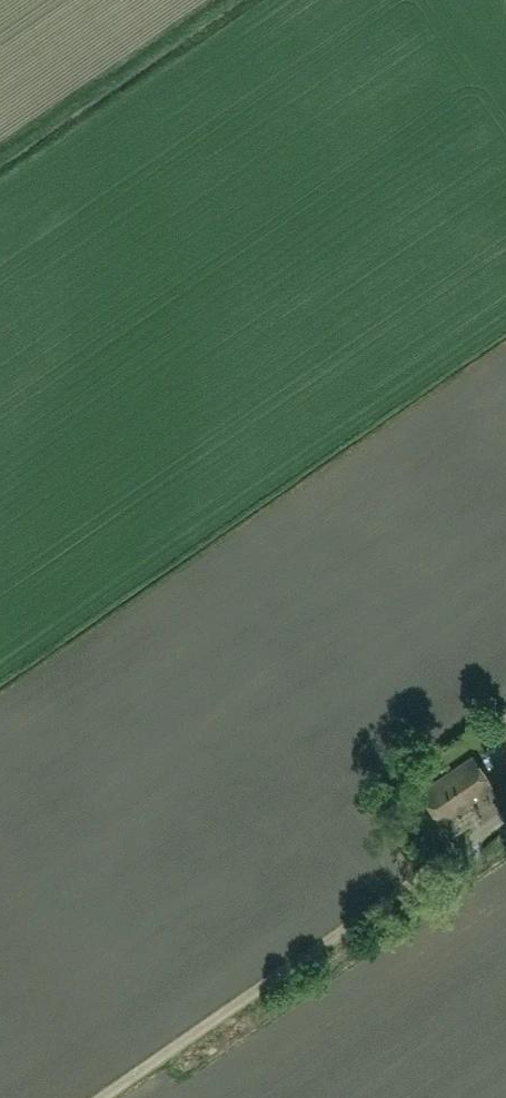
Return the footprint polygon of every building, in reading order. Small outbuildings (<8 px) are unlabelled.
[(497,737),(504,755),(505,755),(505,733),(497,737)] [(442,824),(494,788),(473,757),(421,793),(442,824)]
